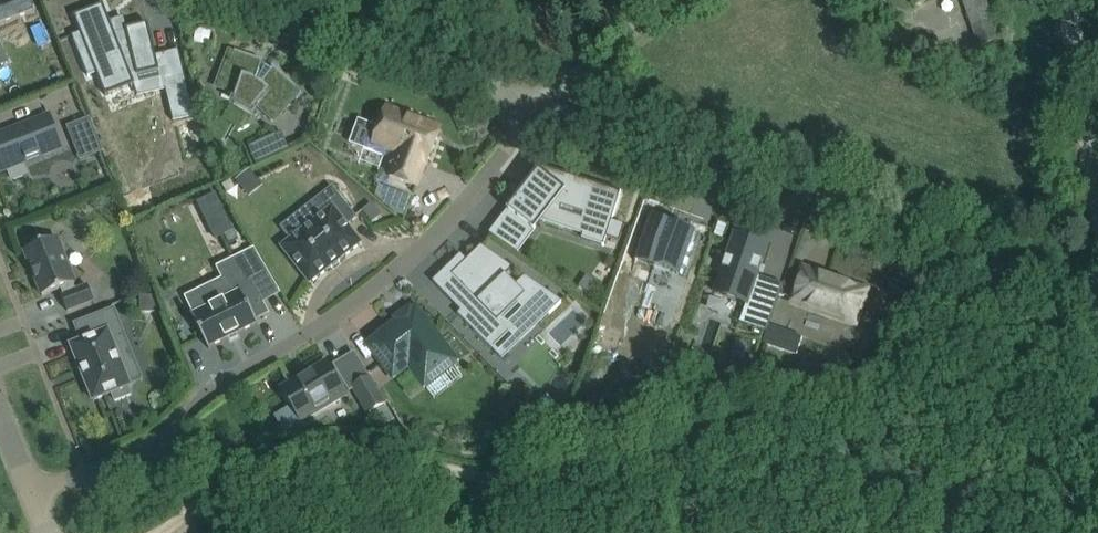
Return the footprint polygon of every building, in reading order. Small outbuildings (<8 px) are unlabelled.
[(6,11),(30,4),(29,0),(3,0),(6,11)] [(973,34),(978,48),(1001,40),(988,0),(962,0),(973,34)] [(105,3),(75,15),(82,32),(73,35),(90,76),(98,73),(107,95),(137,83),(133,74),(138,72),(139,75),(140,74),(142,79),(161,74),(160,69),(161,69),(161,67),(167,66),(164,54),(158,56),(150,22),(127,28),(128,30),(117,33),(105,3)] [(162,23),(166,45),(179,42),(175,21),(162,23)] [(907,38),(902,26),(888,32),(893,44),(907,38)] [(235,52),(231,51),(229,55),(218,86),(238,94),(235,102),(253,113),(257,105),(275,120),(297,95),(297,94),(299,91),(296,88),(296,87),(273,67),(271,70),(262,65),(264,62),(235,52)] [(186,77),(164,82),(166,90),(174,122),(195,116),(186,77)] [(398,153),(389,176),(417,186),(425,164),(427,164),(439,133),(436,126),(387,107),(378,131),(372,129),(365,148),(384,155),(386,149),(398,153)] [(0,136),(0,164),(3,171),(60,149),(47,117),(0,136)] [(91,120),(69,129),(75,143),(97,134),(91,120)] [(290,149),(282,133),(246,149),(253,165),(290,149)] [(187,151),(126,176),(136,202),(197,177),(187,151)] [(524,191),(507,211),(533,232),(556,204),(589,216),(586,227),(605,234),(602,244),(604,245),(621,195),(619,194),(619,196),(537,167),(520,188),(524,191)] [(246,193),(260,181),(250,169),(236,180),(246,193)] [(324,213),(281,247),(310,284),(362,243),(348,225),(356,218),(333,188),(315,201),(324,213)] [(215,193),(197,203),(216,239),(234,230),(215,193)] [(382,216),(372,203),(362,210),(373,223),(382,216)] [(653,213),(637,258),(680,273),(696,228),(653,213)] [(747,302),(740,322),(766,332),(783,285),(758,277),(768,247),(735,235),(715,292),(716,293),(717,292),(728,296),(728,297),(735,299),(735,298),(747,302)] [(62,296),(67,310),(94,300),(88,285),(77,290),(74,283),(76,282),(58,238),(25,251),(43,296),(61,288),(64,295),(62,296)] [(448,267),(433,282),(461,311),(458,314),(491,348),(511,330),(501,320),(519,302),(540,323),(562,302),(525,276),(516,285),(507,276),(514,269),(482,247),(454,274),(448,267)] [(192,315),(209,348),(227,339),(227,340),(240,333),(258,324),(257,320),(269,314),(236,258),(218,267),(232,296),(216,303),(209,290),(191,299),(198,313),(192,315)] [(803,268),(791,303),(855,326),(868,291),(844,283),(844,281),(843,281),(842,283),(828,278),(828,276),(827,276),(827,277),(803,268)] [(157,312),(157,296),(142,296),(142,312),(157,312)] [(675,324),(679,308),(643,299),(639,316),(675,324)] [(578,306),(548,329),(559,343),(589,321),(578,306)] [(112,393),(115,401),(132,395),(129,387),(131,386),(124,369),(137,364),(114,309),(76,325),(82,341),(72,345),(79,364),(79,366),(83,364),(89,379),(85,380),(86,382),(86,381),(94,400),(112,393)] [(459,364),(416,309),(369,345),(388,369),(398,361),(407,363),(427,389),(459,364)] [(778,348),(784,331),(772,327),(766,344),(778,348)] [(291,404),(301,422),(347,395),(327,362),(282,389),(284,392),(281,394),(289,406),(291,404)] [(349,386),(365,412),(382,402),(366,375),(349,386)] [(526,411),(513,397),(503,405),(517,420),(526,411)] [(556,422),(567,413),(554,400),(544,409),(556,422)]
